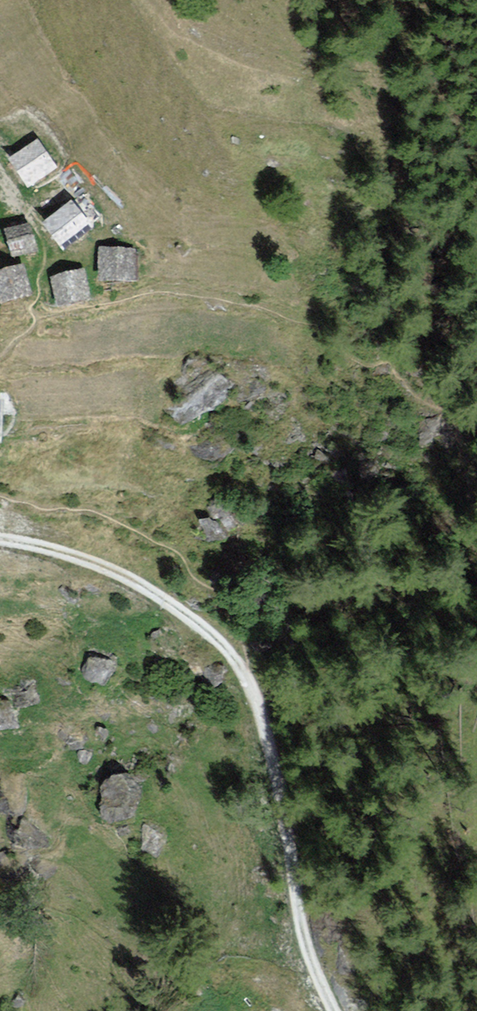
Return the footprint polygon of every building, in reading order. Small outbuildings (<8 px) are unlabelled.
[(54,166),(37,142),(11,160),(20,173),(28,184),(54,166)] [(89,227),(72,204),(45,223),(54,235),(62,246),(89,227)] [(34,248),(28,225),(7,231),(13,254),(26,251),(34,248)] [(135,250),(102,249),(101,277),(118,277),(134,278),(135,250)] [(21,266),(0,271),(0,286),(4,302),(15,299),(29,295),(21,266)] [(88,296),(82,270),(52,278),(59,303),(88,296)]
